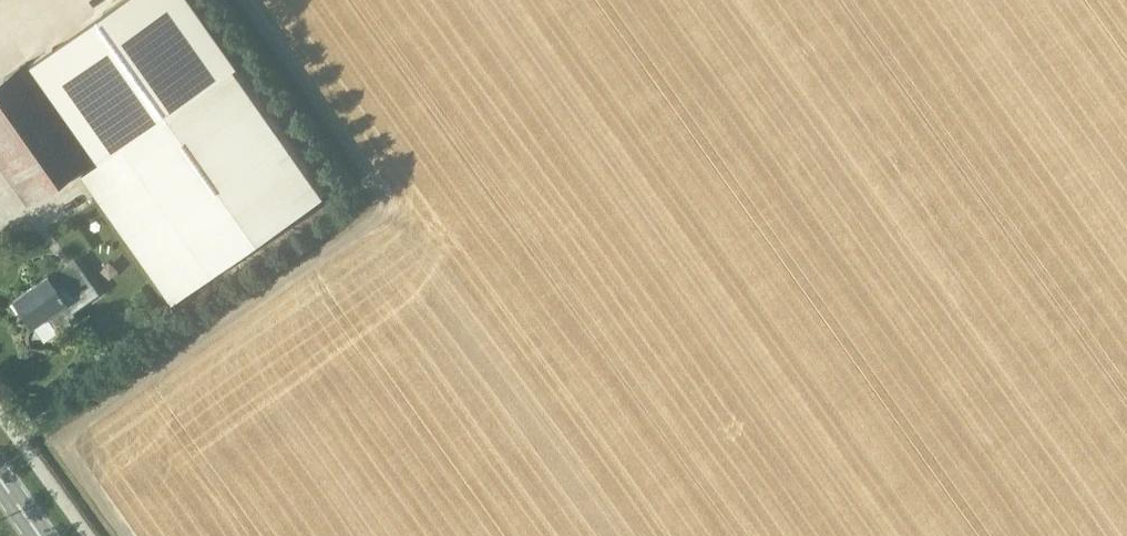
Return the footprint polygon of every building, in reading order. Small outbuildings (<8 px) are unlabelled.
[(233,65),(187,0),(115,0),(30,60),(100,159),(233,65)] [(94,157),(26,61),(0,80),(0,163),(28,203),(94,157)] [(100,159),(82,172),(172,299),(322,193),(320,190),(325,186),(242,69),(238,72),(233,65),(100,159)] [(47,275),(14,298),(32,324),(63,303),(70,313),(98,294),(79,265),(53,283),(47,275)]
